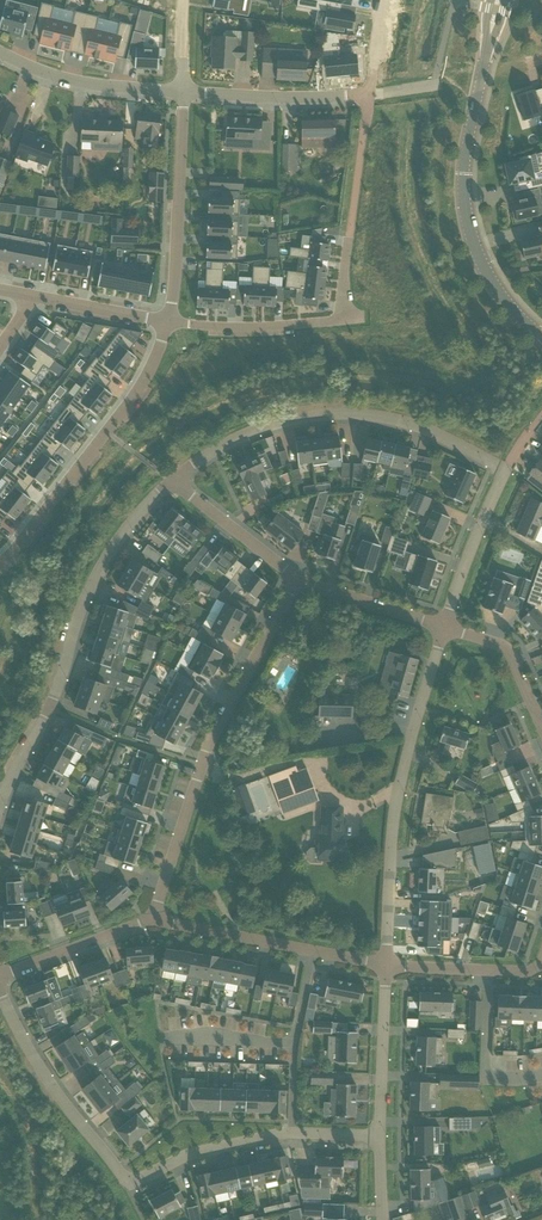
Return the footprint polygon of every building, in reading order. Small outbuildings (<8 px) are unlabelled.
[(212,7),(240,12),(242,0),(214,0),(212,7)] [(297,7),(326,13),(324,27),(341,30),(342,28),(353,30),(356,16),(340,14),(342,5),(316,0),(298,0),(297,7)] [(42,3),(33,37),(41,39),(39,44),(52,47),(59,21),(51,19),(54,6),(42,3)] [(32,32),(38,8),(30,6),(28,15),(4,8),(0,24),(0,30),(14,33),(14,36),(22,38),(24,30),(32,32)] [(138,9),(131,7),(129,14),(136,16),(138,9)] [(59,21),(52,47),(65,51),(70,52),(72,46),(79,48),(87,14),(75,11),(75,13),(64,10),(61,21),(59,21)] [(140,10),(133,32),(145,35),(149,21),(148,21),(150,13),(140,10)] [(87,14),(79,48),(86,50),(84,55),(89,57),(102,60),(109,33),(106,33),(96,30),(98,19),(99,17),(87,14)] [(109,33),(102,60),(115,63),(116,57),(124,59),(132,26),(120,22),(117,35),(109,33)] [(133,32),(127,60),(135,62),(135,69),(158,70),(159,49),(144,49),(145,35),(133,32)] [(314,70),(326,69),(326,77),(357,74),(356,57),(331,59),(330,44),(338,43),(337,34),(326,32),(314,70)] [(252,61),(253,33),(242,33),(242,39),(213,37),(211,57),(213,57),(212,68),(234,70),(235,55),(241,56),(241,61),(252,61)] [(276,80),(306,81),(307,61),(293,61),(294,50),(263,49),(261,78),(262,78),(262,77),(276,77),(276,80)] [(534,90),(517,96),(524,121),(541,115),(541,114),(541,113),(541,100),(537,101),(534,90)] [(10,136),(19,116),(2,109),(1,113),(0,112),(0,132),(10,136)] [(158,141),(161,115),(138,112),(135,138),(142,139),(141,146),(157,148),(158,141)] [(261,120),(227,118),(226,138),(243,139),(243,149),(269,150),(270,140),(260,139),(261,120)] [(91,143),(91,149),(121,151),(121,143),(122,122),(82,120),(81,142),(91,143)] [(334,148),(334,139),(334,120),(302,120),(303,149),(334,148)] [(26,132),(16,157),(27,161),(27,159),(47,166),(54,145),(35,139),(36,135),(26,132)] [(292,168),(292,163),(292,146),(283,145),(282,167),(292,168)] [(124,168),(134,169),(135,147),(125,147),(124,168)] [(508,179),(509,185),(513,184),(530,180),(531,188),(541,186),(541,177),(540,177),(535,155),(519,159),(520,162),(505,165),(508,179)] [(78,177),(79,157),(68,156),(67,177),(78,177)] [(4,182),(6,176),(11,162),(0,158),(0,181),(4,182)] [(163,203),(164,173),(150,173),(149,202),(163,203)] [(209,178),(209,189),(234,191),(235,180),(209,178)] [(513,213),(515,222),(525,220),(524,219),(538,216),(536,206),(541,205),(538,189),(524,192),(526,200),(512,203),(514,212),(513,213)] [(208,198),(208,213),(221,214),(239,215),(247,215),(248,201),(239,201),(240,192),(222,192),(222,199),(208,198)] [(10,205),(9,214),(16,215),(18,206),(10,205)] [(31,207),(30,217),(37,217),(38,208),(31,207)] [(51,210),(50,219),(57,220),(58,211),(51,210)] [(74,213),(73,221),(80,222),(81,213),(74,213)] [(207,220),(207,236),(220,236),(238,237),(239,215),(221,214),(221,221),(207,220)] [(95,215),(94,224),(101,224),(102,216),(95,215)] [(113,245),(139,246),(139,232),(124,231),(124,222),(114,222),(113,245)] [(521,243),(524,259),(541,255),(541,223),(537,224),(539,233),(540,237),(520,241),(521,243)] [(10,253),(13,236),(0,234),(0,261),(4,262),(6,252),(10,253)] [(32,240),(13,236),(10,253),(13,253),(11,263),(28,266),(32,240)] [(206,243),(206,258),(231,260),(237,260),(238,237),(220,236),(220,243),(206,243)] [(290,248),(289,257),(309,259),(323,261),(328,262),(330,245),(325,245),(326,237),(312,236),(310,250),(290,248)] [(32,240),(28,266),(45,269),(50,244),(32,240)] [(70,274),(75,248),(57,245),(52,271),(70,274)] [(93,252),(75,248),(70,274),(88,277),(93,252)] [(287,271),(286,280),(324,285),(327,269),(322,268),(323,261),(309,259),(307,274),(287,271)] [(211,262),(210,269),(215,270),(223,270),(224,263),(211,262)] [(102,263),(97,287),(98,287),(111,290),(111,288),(115,267),(115,266),(103,263),(102,263)] [(111,288),(111,290),(123,292),(123,291),(128,270),(128,268),(115,266),(115,267),(111,288)] [(237,290),(236,300),(244,300),(243,305),(259,306),(262,267),(253,267),(252,278),(252,286),(239,286),(237,285),(237,290)] [(262,267),(259,306),(276,307),(276,302),(283,302),(284,288),(269,287),(270,268),(262,267)] [(123,291),(123,292),(136,295),(136,293),(140,272),(140,271),(128,268),(128,270),(123,291)] [(198,288),(196,308),(213,309),(215,270),(210,269),(206,269),(205,289),(198,288)] [(215,270),(213,309),(229,310),(229,304),(236,305),(236,300),(237,290),(237,285),(237,282),(223,281),(223,270),(215,270)] [(136,293),(136,295),(148,297),(149,297),(154,273),(153,273),(140,271),(140,272),(136,293)] [(286,280),(285,288),(305,290),(303,306),(317,308),(318,301),(322,301),(324,285),(286,280)] [(34,347),(50,358),(67,333),(55,325),(51,331),(39,323),(31,334),(39,339),(34,347)] [(87,336),(91,328),(83,323),(79,331),(87,336)] [(121,329),(105,350),(128,368),(136,357),(129,352),(143,333),(121,329)] [(32,382),(50,358),(34,347),(28,354),(21,349),(13,360),(25,368),(21,374),(32,382)] [(85,347),(80,353),(86,358),(91,351),(85,347)] [(96,357),(90,366),(111,382),(107,379),(112,372),(120,378),(128,368),(105,350),(98,359),(96,357)] [(76,365),(80,368),(84,363),(80,360),(76,365)] [(64,368),(55,362),(50,369),(59,376),(64,368)] [(89,379),(82,388),(104,405),(112,395),(105,389),(111,382),(90,366),(83,374),(89,379)] [(0,384),(1,385),(20,398),(21,399),(30,386),(30,385),(9,371),(9,372),(0,384)] [(67,392),(72,396),(80,387),(75,383),(67,392)] [(11,411),(12,412),(21,399),(20,398),(1,385),(0,384),(0,403),(11,411)] [(54,394),(58,397),(62,391),(58,388),(54,394)] [(82,388),(68,405),(84,417),(89,410),(96,416),(104,405),(82,388)] [(58,397),(54,394),(50,400),(53,403),(58,397)] [(32,401),(29,405),(35,409),(37,405),(32,401)] [(2,424),(3,425),(12,412),(11,411),(0,403),(0,423),(2,424)] [(35,409),(29,405),(26,408),(32,413),(35,409)] [(68,405),(55,423),(77,440),(85,430),(78,424),(84,417),(68,405)] [(49,415),(54,420),(61,413),(56,408),(49,415)] [(27,429),(30,432),(35,426),(31,423),(27,429)] [(55,423),(41,440),(56,452),(62,445),(69,451),(77,440),(55,423)] [(10,429),(15,434),(18,430),(12,426),(10,429)] [(12,438),(15,434),(10,429),(7,433),(12,438)] [(30,432),(27,429),(22,434),(26,437),(30,432)] [(327,461),(342,459),(339,437),(338,437),(338,433),(329,435),(329,438),(324,439),(327,461)] [(298,464),(312,463),(313,462),(310,440),(305,441),(305,438),(295,439),(296,442),(295,442),(298,464)] [(327,461),(324,439),(310,440),(313,462),(312,463),(313,466),(328,464),(327,461)] [(367,439),(362,460),(376,463),(381,441),(381,442),(367,439)] [(41,440),(27,457),(50,475),(58,465),(51,459),(56,452),(41,440)] [(381,441),(376,463),(377,463),(377,462),(384,464),(383,469),(389,471),(390,466),(391,466),(396,445),(381,441)] [(389,471),(388,474),(403,478),(404,474),(405,469),(410,449),(410,448),(403,447),(404,444),(397,442),(396,445),(391,466),(390,466),(389,471)] [(13,454),(10,461),(20,465),(26,453),(11,447),(9,453),(13,454)] [(282,467),(289,464),(286,451),(278,453),(282,467)] [(243,480),(264,471),(257,456),(257,457),(237,466),(236,466),(242,481),(243,480)] [(9,470),(8,471),(29,487),(35,480),(42,485),(50,475),(27,457),(20,466),(18,465),(12,473),(9,470)] [(431,465),(415,462),(411,477),(428,480),(431,465)] [(349,478),(350,464),(342,463),(341,478),(349,478)] [(361,464),(353,464),(353,478),(360,479),(361,464)] [(450,464),(445,475),(452,479),(445,496),(462,503),(475,474),(458,466),(457,467),(450,464)] [(541,483),(541,468),(538,465),(531,474),(541,483)] [(303,483),(299,469),(291,471),(295,485),(303,483)] [(7,483),(0,492),(23,510),(31,499),(24,494),(29,487),(8,471),(2,479),(7,483)] [(264,471),(243,480),(252,500),(252,501),(266,494),(261,482),(268,479),(264,471)] [(279,477),(283,486),(292,481),(288,473),(279,477)] [(403,478),(401,488),(408,489),(408,490),(412,476),(404,474),(403,478)] [(376,493),(384,494),(386,488),(383,487),(384,486),(378,485),(376,493)] [(322,492),(319,493),(312,516),(321,518),(329,491),(322,492)] [(0,493),(0,521),(2,522),(8,515),(15,520),(23,510),(0,492),(0,493)] [(416,492),(412,503),(428,510),(432,499),(416,492)] [(281,495),(268,500),(271,507),(284,502),(281,495)] [(517,532),(534,540),(541,543),(541,505),(531,500),(517,532)] [(354,526),(360,509),(351,506),(345,523),(354,526)] [(171,538),(185,520),(185,519),(173,510),(159,527),(158,528),(171,538)] [(433,511),(421,537),(439,545),(440,542),(442,543),(444,536),(443,535),(450,518),(433,511)] [(271,522),(269,521),(264,527),(266,528),(265,530),(291,551),(304,534),(278,513),(271,522)] [(202,534),(185,520),(171,538),(188,551),(192,546),(194,544),(202,534)] [(341,540),(340,540),(345,527),(334,523),(329,537),(324,535),(317,555),(334,561),(341,540)] [(380,542),(388,545),(394,529),(386,526),(380,542)] [(362,541),(354,567),(372,573),(381,546),(373,544),(376,536),(360,531),(357,539),(362,541)] [(386,551),(398,555),(404,557),(405,552),(408,542),(391,536),(389,545),(386,551)] [(198,547),(194,544),(192,546),(190,550),(194,553),(198,547)] [(157,564),(162,555),(148,545),(142,553),(157,564)] [(231,580),(241,568),(243,566),(236,561),(238,559),(222,548),(216,556),(209,551),(200,563),(206,568),(213,560),(221,566),(218,570),(231,580)] [(190,563),(196,567),(205,556),(199,551),(190,563)] [(418,556),(411,553),(405,571),(413,573),(409,585),(412,586),(411,588),(418,590),(419,588),(427,591),(437,561),(419,555),(418,556)] [(132,561),(125,573),(145,585),(152,573),(153,572),(132,560),(132,561)] [(174,576),(162,567),(157,574),(169,582),(174,576)] [(253,598),(255,599),(267,583),(254,574),(248,570),(246,572),(241,568),(231,580),(246,592),(245,594),(251,599),(253,598)] [(529,630),(541,618),(541,604),(539,601),(541,592),(541,574),(537,572),(527,603),(532,609),(520,621),(529,630)] [(117,585),(138,598),(141,601),(138,608),(151,614),(154,607),(144,603),(152,589),(145,585),(125,573),(118,585),(117,585)] [(483,607),(483,608),(502,615),(502,614),(509,594),(514,595),(514,596),(524,600),(524,599),(530,581),(530,582),(530,581),(520,577),(520,578),(517,586),(512,585),(512,584),(494,578),(484,607),(483,607)] [(209,594),(210,593),(212,588),(204,584),(197,580),(192,587),(199,591),(201,589),(209,594)] [(212,588),(209,595),(217,599),(221,602),(225,595),(212,588)] [(174,598),(182,602),(186,595),(178,591),(174,598)] [(217,599),(210,612),(218,617),(238,628),(245,615),(225,604),(221,602),(217,599)] [(104,605),(101,614),(104,615),(103,619),(124,626),(126,619),(135,622),(137,616),(147,621),(151,614),(138,608),(124,601),(120,610),(107,606),(104,605)] [(203,625),(199,632),(211,639),(215,632),(231,641),(238,628),(218,617),(210,612),(203,625)] [(170,614),(166,621),(171,624),(174,617),(170,614)] [(529,630),(538,640),(541,636),(541,618),(529,630)] [(103,619),(98,633),(123,641),(129,644),(134,629),(133,629),(127,627),(124,626),(103,619)] [(192,629),(189,636),(192,637),(202,643),(195,656),(218,668),(222,661),(220,660),(223,654),(208,646),(211,639),(199,632),(192,629)] [(98,633),(94,647),(118,655),(123,641),(98,633)] [(143,646),(154,652),(161,640),(149,634),(143,646)] [(89,651),(86,660),(90,661),(89,661),(110,668),(114,669),(118,655),(94,647),(92,652),(89,651)] [(152,658),(154,652),(145,649),(142,656),(151,659),(152,658)] [(417,661),(399,656),(397,655),(392,673),(383,671),(378,689),(407,697),(417,661)] [(181,665),(177,672),(179,673),(190,679),(194,672),(209,680),(212,675),(214,676),(218,668),(195,656),(188,668),(181,665)] [(116,671),(114,678),(127,683),(130,675),(116,671)] [(177,672),(173,679),(174,680),(183,684),(176,696),(195,707),(202,694),(186,686),(190,679),(179,673),(177,672)] [(84,678),(79,692),(101,700),(109,702),(114,686),(111,685),(114,678),(99,673),(96,682),(84,678)] [(131,683),(140,686),(142,679),(133,676),(131,683)] [(127,683),(114,678),(111,685),(125,690),(127,683)] [(141,693),(147,696),(153,685),(147,681),(141,693)] [(270,685),(263,681),(259,689),(266,693),(270,685)] [(96,714),(101,700),(79,692),(75,706),(96,714)] [(168,692),(161,704),(169,709),(188,719),(195,707),(176,696),(168,692)] [(141,693),(138,701),(142,704),(147,703),(149,698),(141,693)] [(312,714),(312,721),(319,721),(319,716),(352,717),(352,713),(352,696),(344,696),(320,696),(319,714),(312,714)] [(169,709),(162,721),(181,732),(188,719),(169,709)] [(101,718),(97,725),(111,731),(114,724),(101,718)] [(162,721),(155,733),(175,744),(181,732),(162,721)] [(492,745),(491,745),(492,747),(493,757),(494,757),(495,757),(498,763),(497,763),(500,771),(513,765),(510,758),(509,757),(507,752),(520,746),(510,723),(495,730),(500,743),(492,746),(492,745)] [(447,754),(450,745),(464,749),(465,749),(466,745),(468,745),(470,739),(468,738),(469,734),(459,731),(453,729),(453,730),(444,727),(444,726),(439,742),(440,742),(438,751),(437,751),(437,752),(447,755),(448,754),(447,754)] [(58,739),(57,740),(76,751),(77,751),(84,738),(65,727),(58,739)] [(137,732),(135,740),(149,744),(151,737),(137,732)] [(76,751),(57,740),(50,752),(69,763),(76,751)] [(117,746),(115,751),(110,764),(119,767),(121,759),(122,760),(124,756),(122,756),(125,749),(117,746)] [(138,749),(136,757),(143,759),(138,774),(140,774),(161,780),(165,766),(152,762),(154,755),(138,749)] [(44,764),(62,775),(69,763),(50,752),(44,764)] [(63,775),(62,775),(44,764),(43,765),(44,765),(37,778),(55,788),(63,775)] [(482,777),(493,772),(490,765),(479,770),(482,777)] [(513,765),(500,771),(503,778),(509,775),(515,789),(535,780),(529,766),(516,772),(513,765)] [(284,813),(318,801),(313,787),(314,787),(306,768),(302,770),(297,772),(296,767),(270,777),(278,800),(279,800),(284,813)] [(95,768),(92,775),(98,779),(102,772),(101,771),(95,768)] [(106,778),(114,781),(116,775),(108,773),(106,778)] [(136,787),(136,788),(156,794),(161,780),(140,774),(136,787)] [(473,794),(478,784),(460,774),(455,783),(473,794)] [(96,790),(96,788),(99,781),(92,777),(87,785),(96,790)] [(521,802),(514,805),(518,812),(531,806),(528,799),(541,794),(535,780),(515,789),(521,802)] [(123,804),(122,807),(136,811),(139,812),(143,814),(146,806),(151,808),(152,808),(156,794),(136,788),(136,787),(128,785),(124,799),(125,800),(123,804)] [(480,797),(482,794),(481,790),(477,787),(473,794),(480,797)] [(100,788),(93,809),(102,812),(108,791),(100,788)] [(56,798),(69,804),(72,797),(59,791),(56,798)] [(453,798),(427,794),(422,824),(441,827),(442,818),(450,819),(453,798)] [(23,812),(43,818),(47,805),(27,798),(23,812)] [(65,811),(69,804),(56,798),(53,805),(65,811)] [(509,816),(511,822),(525,822),(526,831),(541,830),(541,816),(535,816),(531,806),(518,812),(509,816)] [(122,807),(120,814),(126,816),(122,830),(143,837),(144,832),(147,833),(150,825),(147,824),(147,823),(146,823),(136,819),(139,812),(136,811),(122,807)] [(320,859),(344,860),(344,841),(340,841),(341,808),(322,808),(322,840),(320,840),(319,848),(311,848),(306,852),(306,858),(310,863),(320,863),(320,859)] [(482,809),(474,810),(476,819),(484,817),(482,809)] [(39,831),(43,818),(23,812),(19,825),(39,831)] [(490,823),(492,839),(502,838),(500,822),(490,823)] [(87,824),(83,833),(91,835),(94,827),(87,824)] [(19,825),(15,838),(35,844),(39,831),(19,825)] [(486,826),(458,832),(461,845),(489,838),(486,826)] [(114,842),(114,843),(117,844),(138,851),(143,837),(122,830),(118,829),(114,842)] [(510,848),(520,851),(533,856),(536,845),(541,845),(541,830),(526,831),(526,841),(512,841),(510,848)] [(31,858),(35,844),(15,838),(11,852),(31,858)] [(100,854),(97,862),(104,864),(118,868),(120,861),(134,865),(134,864),(137,865),(140,857),(137,856),(138,851),(117,844),(114,843),(108,841),(104,855),(100,854)] [(478,875),(495,871),(489,843),(472,846),(478,875)] [(418,880),(418,892),(434,893),(435,868),(455,869),(456,848),(422,856),(421,869),(419,868),(419,871),(416,871),(415,880),(418,880)] [(509,871),(515,873),(519,874),(540,881),(541,877),(541,866),(531,863),(533,856),(520,851),(517,858),(514,857),(509,871)] [(68,861),(70,867),(77,865),(75,859),(68,861)] [(34,867),(48,869),(48,862),(35,860),(34,867)] [(97,862),(95,869),(115,875),(118,868),(104,864),(97,862)] [(511,887),(514,888),(535,895),(540,881),(519,874),(515,873),(515,874),(511,887)] [(503,876),(497,874),(494,881),(501,883),(503,876)] [(65,890),(76,887),(73,875),(62,877),(65,890)] [(22,877),(6,879),(8,904),(11,904),(23,903),(28,903),(38,899),(38,892),(23,893),(22,877)] [(121,880),(101,898),(111,910),(131,892),(121,880)] [(473,892),(483,893),(486,884),(473,888),(473,892)] [(80,889),(66,894),(69,901),(76,921),(90,916),(85,902),(91,900),(86,887),(80,889)] [(504,900),(501,907),(515,912),(517,905),(531,909),(534,910),(537,901),(534,900),(535,895),(514,888),(510,902),(504,900)] [(53,899),(46,902),(51,915),(57,913),(62,926),(76,921),(69,901),(66,894),(53,899)] [(419,916),(451,917),(451,909),(445,909),(445,901),(420,900),(420,902),(419,902),(419,915),(419,916)] [(46,902),(39,904),(44,918),(51,915),(46,902)] [(23,903),(11,904),(12,911),(29,910),(28,903),(23,903)] [(499,915),(494,929),(501,931),(522,938),(526,924),(513,919),(515,912),(501,907),(499,915)] [(12,911),(3,912),(4,927),(30,925),(29,910),(12,911)] [(419,916),(418,931),(450,933),(450,924),(444,924),(444,918),(451,918),(451,917),(419,916)] [(475,940),(480,924),(473,922),(468,938),(475,940)] [(492,928),(488,942),(497,945),(517,952),(522,938),(501,931),(494,929),(492,928)] [(450,933),(418,931),(418,947),(428,947),(428,954),(442,955),(443,941),(450,941),(450,933)] [(125,948),(127,969),(154,967),(152,946),(151,946),(126,948),(125,948)] [(166,949),(162,970),(175,972),(180,951),(179,950),(179,951),(166,949)] [(176,973),(175,979),(187,982),(188,975),(192,953),(180,951),(175,972),(176,973)] [(192,953),(188,975),(201,977),(205,954),(204,955),(192,953)] [(205,954),(201,977),(213,980),(218,957),(205,954)] [(213,980),(212,988),(224,990),(226,982),(230,960),(218,958),(218,957),(213,980)] [(105,958),(92,963),(100,983),(113,979),(116,988),(123,985),(118,972),(111,974),(105,958)] [(230,960),(226,982),(239,985),(243,963),(230,960)] [(85,984),(78,987),(83,1000),(90,998),(87,988),(100,983),(92,963),(79,968),(85,984)] [(243,963),(239,985),(252,987),(256,966),(243,964),(243,963)] [(126,969),(118,972),(123,985),(131,982),(126,969)] [(262,991),(276,993),(280,972),(266,970),(263,986),(256,985),(253,999),(260,1001),(262,991)] [(294,975),(280,972),(276,993),(290,996),(288,1006),(295,1007),(298,993),(291,992),(294,975)] [(47,980),(23,989),(28,1003),(36,1000),(52,994),(55,1001),(59,999),(63,998),(55,977),(47,980)] [(328,979),(324,997),(351,1002),(351,999),(362,1002),(365,986),(328,979)] [(78,987),(71,989),(73,994),(75,1002),(76,1003),(83,1000),(78,987)] [(455,1002),(452,1002),(453,994),(439,993),(435,993),(435,992),(434,992),(434,993),(419,992),(419,1011),(452,1012),(452,1010),(454,1011),(455,1002)] [(310,993),(307,1008),(315,1010),(318,995),(310,993)] [(39,1007),(36,1008),(45,1032),(59,1027),(54,1011),(63,1008),(62,1007),(75,1002),(73,994),(63,998),(59,999),(55,1001),(39,1007)] [(52,994),(36,1000),(39,1007),(55,1001),(52,994)] [(512,996),(511,1019),(524,1019),(525,996),(512,995),(512,996)] [(510,1028),(511,1019),(512,996),(498,996),(497,1017),(495,1017),(495,1027),(510,1028)] [(537,1020),(538,997),(526,997),(526,996),(525,996),(524,1019),(537,1020)] [(469,1030),(480,1030),(482,1001),(470,1001),(469,1030)] [(74,1024),(78,1031),(90,1024),(89,1023),(96,1019),(93,1015),(89,1016),(74,1024)] [(313,1022),(313,1032),(332,1033),(332,1023),(313,1022)] [(332,1037),(332,1050),(337,1050),(337,1062),(336,1062),(356,1063),(357,1032),(347,1032),(347,1023),(332,1023),(332,1033),(338,1033),(338,1037),(338,1038),(332,1037)] [(457,1030),(448,1029),(447,1038),(464,1039),(464,1030),(457,1030)] [(74,1035),(54,1048),(54,1049),(55,1048),(62,1060),(82,1047),(89,1043),(83,1032),(75,1037),(74,1035)] [(418,1036),(416,1065),(434,1066),(435,1055),(442,1055),(442,1038),(435,1038),(435,1037),(418,1036)] [(82,1047),(62,1060),(70,1072),(70,1073),(90,1060),(95,1058),(99,1056),(89,1043),(82,1047)] [(99,1056),(95,1058),(100,1064),(111,1056),(107,1050),(99,1056)] [(111,1056),(100,1064),(104,1071),(108,1068),(116,1062),(111,1056)] [(136,1063),(131,1057),(127,1060),(127,1064),(130,1068),(136,1063)] [(94,1080),(82,1089),(91,1101),(109,1087),(118,1080),(108,1068),(104,1071),(105,1071),(100,1075),(94,1080)] [(311,1084),(332,1084),(333,1073),(311,1072),(311,1084)] [(440,1074),(439,1087),(462,1087),(478,1088),(479,1076),(463,1075),(440,1074)] [(109,1087),(91,1101),(101,1113),(113,1103),(118,1098),(123,1095),(122,1093),(126,1090),(118,1080),(109,1087)] [(126,1090),(122,1093),(123,1095),(129,1101),(142,1090),(141,1089),(143,1087),(137,1081),(135,1083),(135,1082),(126,1090)] [(411,1081),(410,1110),(428,1111),(428,1100),(435,1100),(436,1083),(429,1083),(429,1082),(411,1081)] [(246,1090),(245,1111),(258,1112),(259,1090),(258,1090),(259,1084),(253,1083),(252,1090),(246,1090)] [(336,1104),(336,1116),(355,1117),(356,1085),(337,1084),(337,1090),(331,1089),(331,1104),(336,1104)] [(181,1087),(180,1110),(194,1110),(195,1088),(181,1087)] [(195,1088),(194,1110),(207,1110),(207,1089),(195,1088)] [(207,1089),(207,1110),(220,1111),(220,1089),(207,1089)] [(220,1089),(220,1111),(233,1111),(233,1089),(220,1089)] [(233,1089),(233,1111),(245,1111),(246,1090),(233,1089)] [(259,1090),(258,1112),(271,1112),(271,1113),(272,1090),(271,1090),(271,1091),(259,1090)] [(272,1090),(271,1113),(285,1113),(285,1090),(272,1090)] [(131,1119),(116,1131),(128,1146),(149,1129),(137,1114),(136,1115),(133,1111),(141,1104),(135,1098),(122,1108),(127,1115),(128,1115),(131,1119)] [(471,1118),(449,1118),(449,1131),(471,1130),(471,1128),(480,1128),(480,1118),(471,1118)] [(415,1155),(433,1155),(433,1144),(440,1144),(440,1127),(432,1127),(432,1126),(415,1126),(415,1155)] [(273,1158),(278,1181),(291,1178),(286,1155),(273,1158)] [(296,1169),(295,1169),(299,1187),(300,1187),(320,1187),(321,1176),(343,1176),(343,1157),(333,1157),(326,1157),(315,1156),(314,1172),(311,1171),(311,1170),(296,1170),(296,1169)] [(272,1159),(260,1162),(265,1183),(277,1180),(277,1181),(278,1181),(273,1158),(272,1158),(272,1159)] [(478,1169),(491,1165),(489,1158),(476,1161),(478,1169)] [(248,1165),(253,1186),(265,1183),(260,1162),(248,1165)] [(235,1168),(240,1188),(253,1186),(248,1165),(235,1168)] [(223,1170),(227,1191),(240,1188),(235,1168),(223,1170)] [(411,1183),(410,1183),(410,1187),(411,1187),(411,1200),(414,1200),(414,1212),(438,1204),(446,1201),(450,1199),(443,1177),(433,1181),(430,1181),(429,1169),(410,1169),(411,1183)] [(215,1194),(227,1191),(223,1170),(211,1173),(211,1172),(210,1173),(215,1195),(216,1195),(215,1194)] [(215,1195),(210,1173),(197,1176),(202,1198),(215,1195)] [(303,1200),(317,1199),(316,1187),(302,1188),(303,1200)] [(174,1194),(172,1189),(171,1189),(171,1190),(150,1201),(150,1200),(150,1201),(159,1218),(180,1207),(181,1207),(180,1205),(185,1202),(180,1191),(174,1194)] [(481,1208),(486,1219),(494,1219),(504,1216),(506,1219),(511,1217),(512,1216),(515,1219),(521,1217),(518,1210),(515,1211),(513,1205),(509,1207),(505,1198),(501,1189),(487,1195),(485,1195),(489,1205),(481,1208)] [(475,1191),(461,1196),(466,1210),(480,1205),(475,1191)] [(290,1196),(292,1206),(292,1207),(300,1205),(298,1195),(297,1195),(290,1196)] [(446,1201),(453,1219),(457,1219),(467,1217),(460,1196),(450,1199),(446,1201)] [(304,1217),(322,1217),(323,1204),(304,1203),(304,1217)] [(190,1219),(201,1219),(198,1206),(187,1208),(190,1219)] [(299,1208),(288,1211),(290,1219),(302,1219),(299,1208)]
